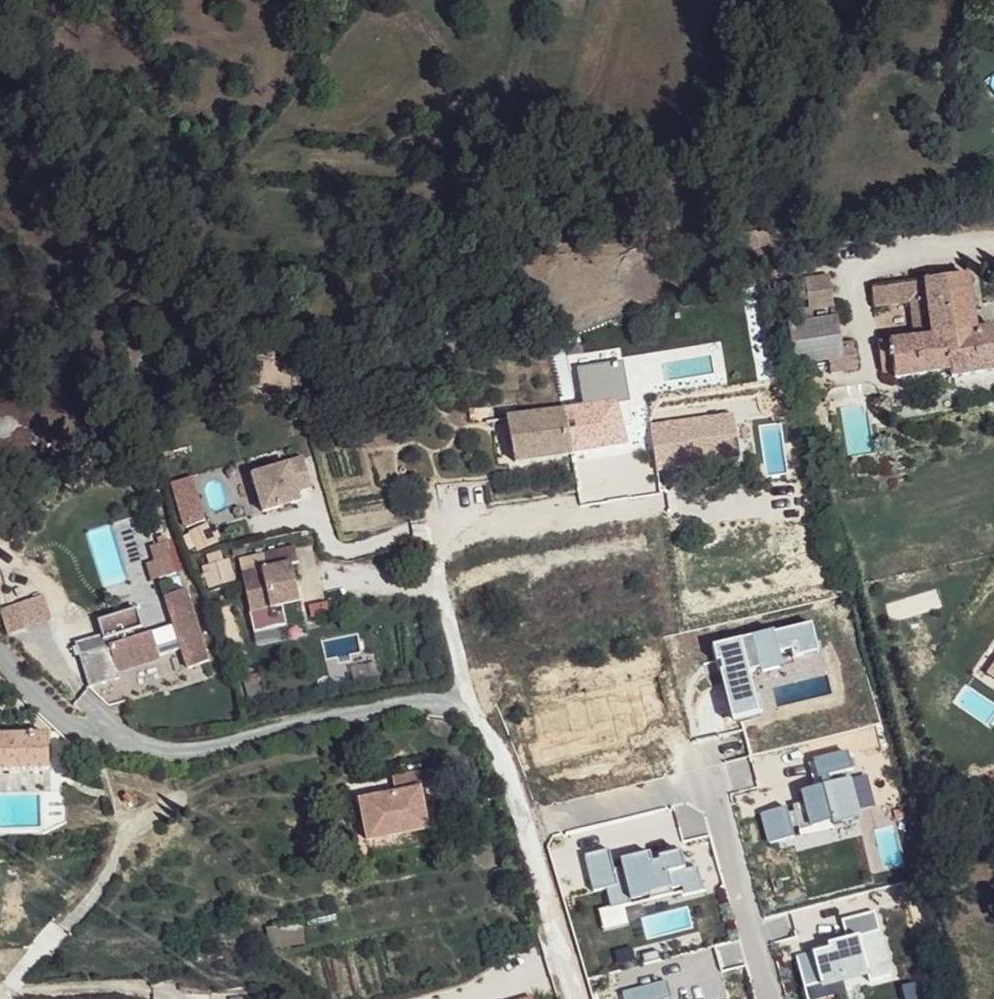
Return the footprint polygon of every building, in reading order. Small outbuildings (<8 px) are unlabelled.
[(756,233),(730,239),(734,254),(760,248),(756,233)] [(976,330),(968,276),(872,287),(875,309),(911,303),(916,338),(880,343),(884,376),(893,374),(893,379),(949,372),(950,377),(993,369),(993,310),(978,312),(980,330),(976,330)] [(804,280),(809,310),(833,305),(829,277),(804,280)] [(836,318),(791,326),(798,364),(829,360),(842,357),(840,346),(836,318)] [(854,344),(840,346),(842,357),(829,360),(831,375),(859,371),(854,344)] [(616,404),(627,403),(621,366),(573,372),(579,409),(616,404)] [(876,414),(891,411),(888,399),(874,401),(876,414)] [(648,426),(683,421),(681,400),(647,406),(648,426)] [(569,455),(623,446),(635,445),(633,431),(621,433),(616,404),(579,409),(560,411),(569,455)] [(513,463),(569,455),(560,411),(549,413),(534,415),(504,419),(513,463)] [(683,421),(687,443),(736,436),(734,412),(683,421)] [(651,451),(687,446),(687,443),(683,421),(648,426),(651,451)] [(757,424),(758,431),(765,429),(764,423),(757,424)] [(655,471),(689,466),(687,446),(651,451),(655,471)] [(294,493),(311,489),(302,459),(286,464),(287,466),(251,476),(261,513),(297,503),(294,493)] [(191,477),(169,484),(190,553),(212,547),(191,477)] [(148,582),(174,576),(164,539),(138,545),(148,582)] [(240,576),(249,615),(298,604),(290,566),(297,564),(293,549),(264,555),(267,570),(240,576)] [(186,593),(164,599),(177,644),(154,651),(150,635),(134,640),(132,633),(141,630),(135,611),(97,622),(103,642),(115,638),(117,645),(83,655),(90,682),(158,662),(157,659),(180,651),(186,672),(208,665),(186,593)] [(324,605),(307,609),(310,620),(327,616),(324,605)] [(49,769),(48,736),(0,738),(0,771),(11,770),(49,769)] [(423,768),(386,776),(389,792),(355,800),(362,839),(420,827),(413,789),(426,786),(423,768)]
